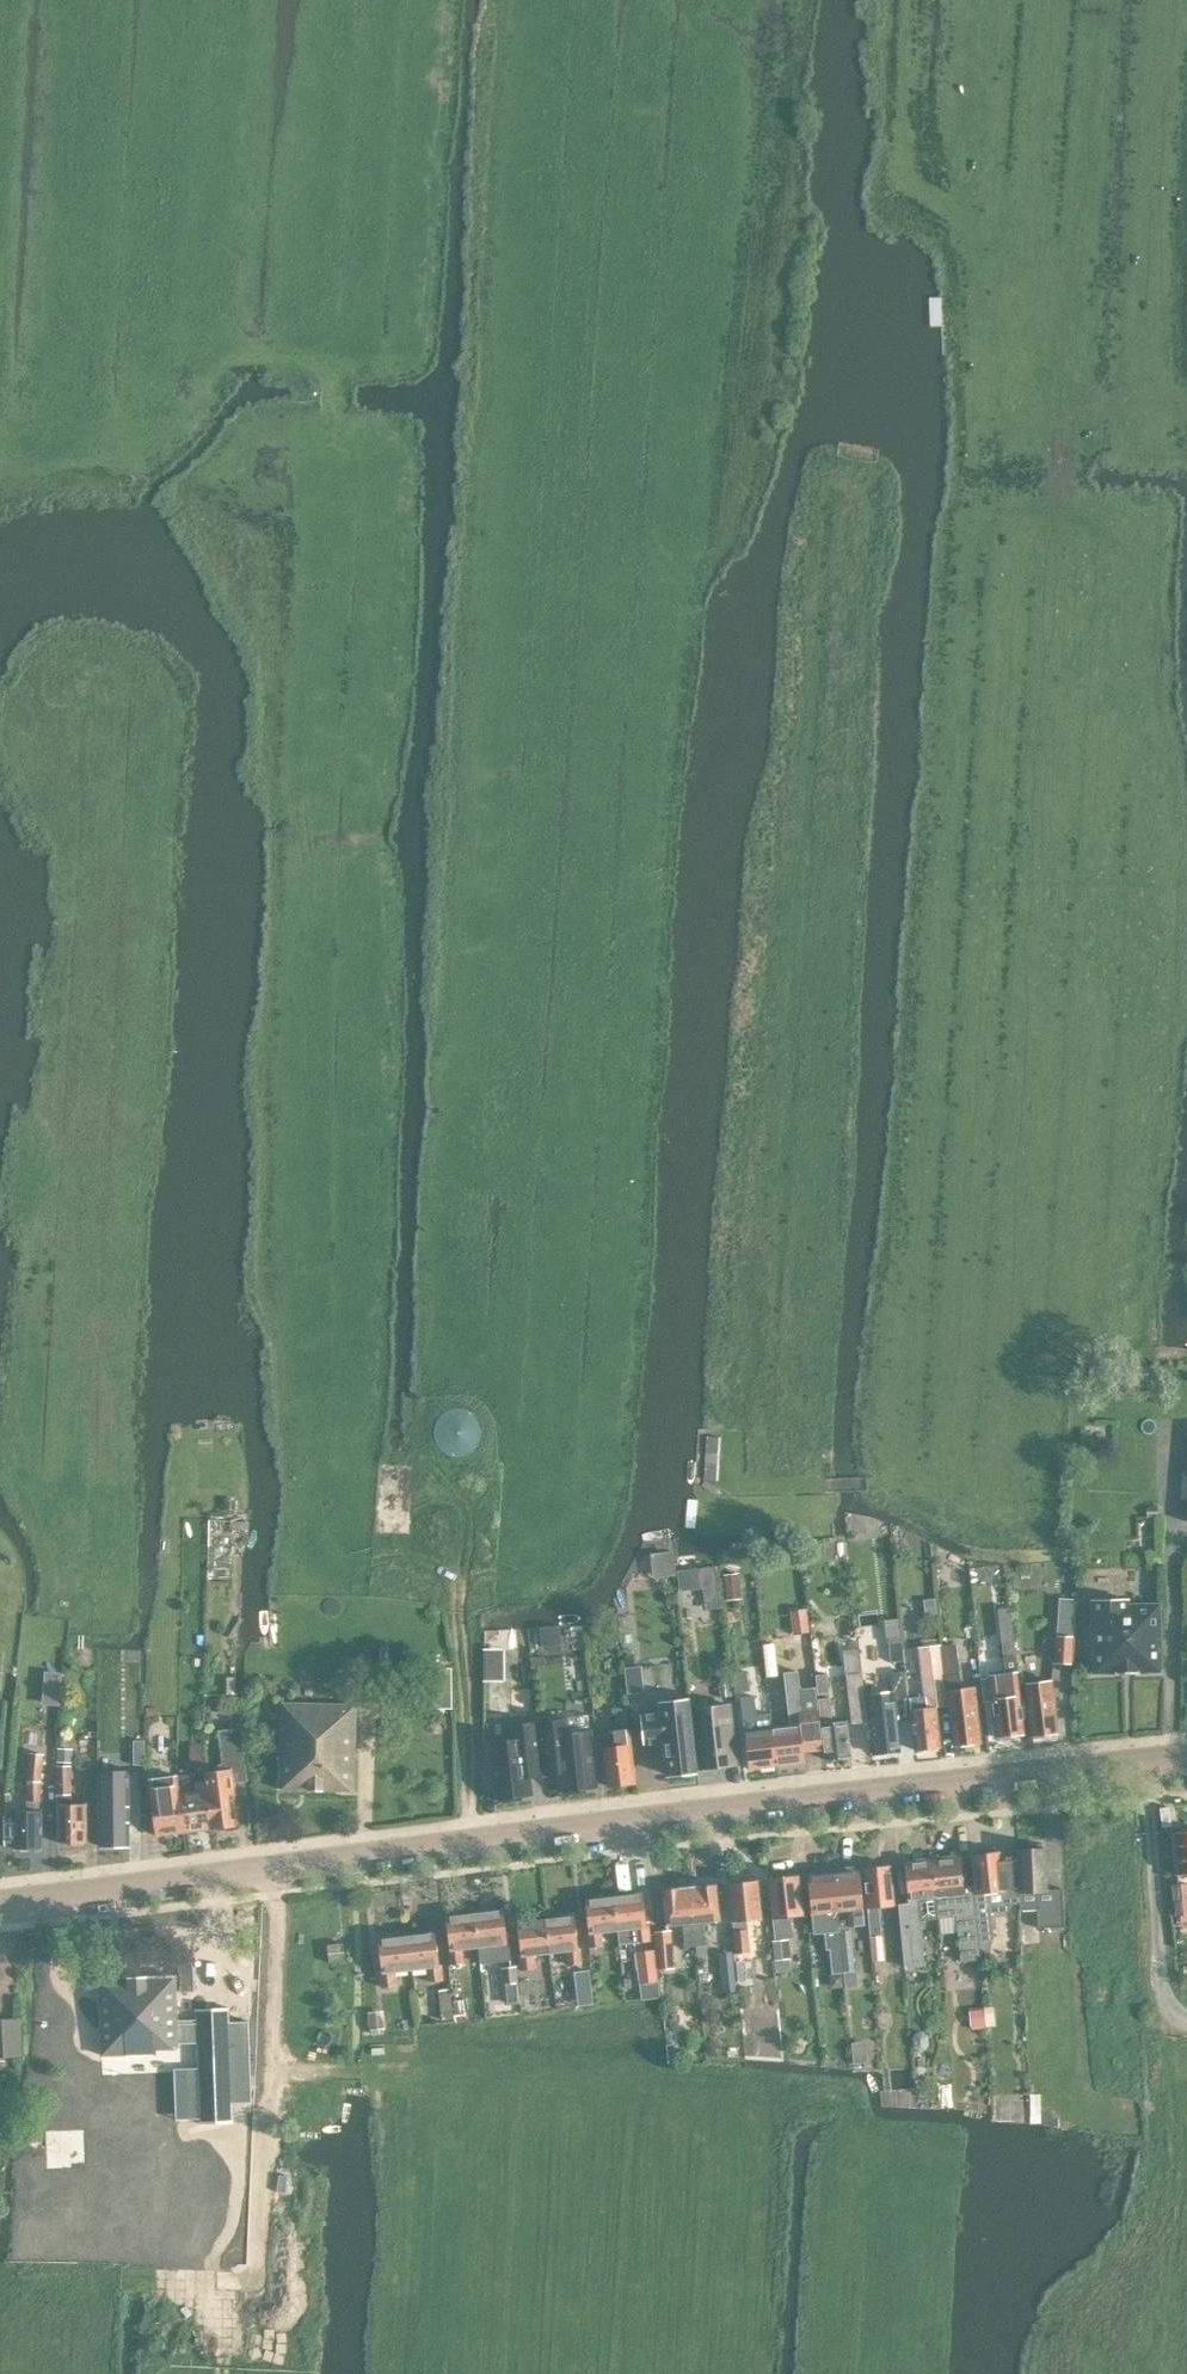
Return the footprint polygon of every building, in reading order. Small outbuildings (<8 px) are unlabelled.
[(707,1433),(705,1476),(717,1477),(719,1434),(707,1433)] [(237,1498),(224,1498),(224,1508),(237,1508),(237,1498)] [(671,1547),(648,1549),(650,1566),(673,1563),(672,1553),(671,1547)] [(718,1561),(677,1567),(680,1589),(703,1585),(706,1605),(724,1603),(718,1561)] [(737,1570),(721,1572),(724,1597),(739,1595),(737,1570)] [(933,1596),(926,1596),(927,1613),(935,1612),(933,1596)] [(1072,1633),(1071,1632),(1073,1596),(1057,1596),(1054,1661),(1071,1662),(1072,1633)] [(1129,1597),(1089,1598),(1091,1673),(1161,1671),(1159,1600),(1129,1601),(1129,1597)] [(806,1607),(791,1609),(794,1632),(808,1631),(806,1607)] [(557,1624),(541,1626),(543,1644),(559,1642),(557,1624)] [(1013,1653),(1010,1626),(998,1627),(1001,1654),(1013,1653)] [(891,1661),(903,1660),(901,1641),(889,1642),(891,1661)] [(943,1668),(957,1667),(954,1642),(940,1644),(943,1668)] [(937,1744),(932,1705),(945,1704),(938,1643),(918,1645),(923,1693),(906,1695),(908,1707),(906,1707),(911,1748),(937,1744)] [(485,1645),(485,1677),(507,1677),(507,1645),(485,1645)] [(986,1674),(989,1696),(993,1734),(996,1733),(998,1738),(1008,1736),(1011,1731),(1021,1730),(1016,1679),(1017,1678),(1014,1654),(1004,1655),(1005,1670),(986,1674)] [(544,1655),(530,1656),(531,1665),(544,1664),(544,1655)] [(640,1663),(623,1665),(626,1692),(643,1690),(640,1663)] [(452,1706),(451,1665),(431,1666),(432,1706),(452,1706)] [(785,1721),(769,1723),(768,1723),(772,1764),(801,1760),(800,1750),(819,1748),(813,1686),(797,1688),(795,1668),(780,1669),(785,1721)] [(863,1690),(870,1750),(895,1747),(892,1716),(906,1715),(901,1668),(886,1669),(888,1688),(863,1690)] [(43,1669),(42,1701),(62,1701),(63,1669),(43,1669)] [(864,1720),(858,1670),(842,1672),(848,1722),(864,1720)] [(813,1673),(815,1692),(826,1691),(824,1672),(813,1673)] [(943,1674),(947,1707),(950,1742),(978,1739),(972,1685),(959,1686),(957,1672),(943,1674)] [(718,1680),(719,1695),(731,1694),(731,1692),(729,1679),(718,1680)] [(1051,1679),(1026,1682),(1032,1735),(1057,1732),(1051,1679)] [(752,1691),(738,1693),(745,1767),(772,1764),(768,1723),(766,1709),(753,1710),(752,1691)] [(820,1756),(822,1756),(846,1753),(843,1717),(828,1719),(825,1694),(815,1695),(820,1755),(820,1756)] [(349,1787),(352,1702),(278,1699),(275,1785),(349,1787)] [(694,1774),(686,1702),(657,1706),(659,1715),(640,1717),(643,1746),(662,1744),(666,1777),(694,1774)] [(687,1706),(694,1768),(734,1763),(727,1702),(687,1706)] [(612,1726),(625,1724),(622,1705),(610,1707),(612,1726)] [(568,1718),(539,1721),(543,1761),(557,1759),(559,1771),(561,1790),(597,1786),(591,1730),(590,1730),(588,1713),(568,1715),(568,1718)] [(511,1739),(489,1741),(495,1797),(532,1793),(530,1774),(529,1762),(543,1761),(539,1721),(510,1724),(511,1739)] [(614,1742),(600,1744),(604,1782),(630,1780),(624,1726),(613,1728),(614,1742)] [(219,1767),(202,1770),(209,1826),(236,1822),(231,1776),(243,1774),(238,1730),(218,1732),(221,1762),(218,1762),(219,1767)] [(143,1739),(133,1739),(133,1763),(143,1763),(143,1739)] [(203,1744),(195,1744),(196,1760),(204,1760),(203,1744)] [(57,1747),(56,1760),(71,1761),(72,1747),(57,1747)] [(27,1751),(24,1779),(25,1808),(12,1808),(12,1812),(2,1812),(2,1843),(12,1843),(12,1845),(38,1845),(38,1779),(41,1752),(27,1751)] [(53,1839),(54,1839),(83,1839),(83,1801),(69,1801),(69,1764),(53,1764),(53,1839)] [(193,1789),(176,1791),(181,1829),(209,1826),(202,1770),(202,1767),(191,1768),(193,1789)] [(129,1768),(98,1768),(99,1844),(129,1844),(128,1772),(129,1772),(129,1768)] [(173,1769),(156,1772),(145,1774),(153,1833),(181,1829),(176,1791),(173,1769)] [(1170,1884),(1173,1913),(1186,1912),(1186,1877),(1186,1872),(1186,1830),(1171,1831),(1175,1882),(1170,1884)] [(1024,1849),(1014,1849),(1014,1855),(1016,1891),(1017,1900),(1017,1909),(1034,1909),(1034,1928),(1060,1927),(1059,1888),(1044,1889),(1043,1847),(1039,1848),(1038,1843),(1024,1844),(1024,1849)] [(980,1850),(970,1851),(974,1891),(970,1891),(975,1938),(978,1938),(989,1937),(987,1911),(1007,1909),(1011,1904),(1010,1901),(1017,1900),(1016,1891),(1014,1855),(1000,1857),(998,1848),(996,1848),(992,1845),(983,1846),(980,1850)] [(935,1917),(936,1917),(958,1914),(962,1959),(980,1958),(979,1951),(978,1943),(978,1938),(975,1939),(970,1891),(970,1888),(961,1889),(958,1855),(930,1858),(933,1896),(935,1917)] [(933,1896),(930,1858),(902,1861),(905,1898),(907,1898),(908,1903),(896,1904),(902,1967),(923,1965),(917,1897),(933,1896)] [(841,1869),(831,1870),(831,1871),(840,1971),(854,1969),(849,1924),(862,1923),(860,1906),(857,1867),(855,1868),(851,1864),(844,1866),(841,1869)] [(888,1864),(860,1867),(868,1955),(881,1954),(877,1903),(891,1902),(888,1864)] [(807,1873),(805,1873),(809,1912),(811,1912),(813,1931),(824,1930),(824,1932),(826,1948),(830,1948),(832,1971),(836,1971),(840,1971),(831,1871),(823,1872),(820,1868),(811,1869),(807,1873)] [(786,1938),(789,1938),(787,1914),(802,1912),(798,1874),(766,1878),(771,1937),(769,1938),(770,1961),(788,1959),(786,1938)] [(755,1880),(740,1882),(727,1883),(730,1921),(733,1951),(747,1950),(745,1918),(759,1916),(755,1880)] [(715,1884),(687,1888),(693,1944),(703,1943),(701,1921),(719,1919),(715,1884)] [(693,1944),(687,1888),(660,1891),(664,1926),(679,1924),(682,1946),(693,1944)] [(640,1890),(611,1894),(616,1929),(631,1928),(633,1941),(648,1939),(646,1924),(644,1925),(640,1890)] [(599,1932),(613,1930),(616,1929),(611,1894),(583,1897),(587,1931),(585,1932),(587,1946),(601,1945),(599,1932)] [(500,1907),(471,1911),(475,1946),(492,1945),(494,1958),(509,1956),(507,1941),(504,1941),(500,1907)] [(475,1946),(471,1911),(443,1914),(447,1948),(445,1948),(447,1964),(461,1962),(460,1948),(475,1946)] [(573,1913),(543,1916),(548,1952),(564,1950),(565,1963),(580,1962),(578,1947),(576,1947),(573,1913)] [(548,1952),(543,1916),(515,1919),(519,1954),(518,1955),(519,1968),(533,1967),(532,1954),(548,1952)] [(730,1921),(714,1923),(721,1981),(736,1979),(733,1951),(730,1921)] [(432,1929),(402,1933),(407,1969),(425,1966),(427,1980),(441,1978),(439,1963),(437,1964),(432,1929)] [(668,1929),(662,1930),(655,1931),(659,1967),(672,1965),(668,1929)] [(407,1969),(402,1933),(374,1937),(378,1971),(377,1971),(379,1986),(395,1984),(393,1971),(407,1969)] [(989,1937),(978,1938),(978,1943),(979,1951),(987,1951),(989,1940),(989,1937)] [(327,1962),(344,1960),(341,1941),(325,1943),(327,1962)] [(653,1947),(636,1949),(639,1981),(656,1979),(653,1947)] [(744,1979),(743,1959),(736,1960),(737,1979),(744,1979)] [(515,1964),(499,1966),(504,2003),(520,2001),(519,1993),(517,1981),(515,1964)] [(574,1971),(577,2004),(592,2002),(588,1970),(574,1971)] [(180,1974),(104,1976),(106,2053),(160,2052),(160,2048),(182,2047),(182,2042),(182,2020),(180,1974)] [(529,1979),(517,1981),(519,1993),(530,1991),(529,1979)] [(440,1988),(443,2018),(452,2017),(449,1987),(440,1988)] [(462,1996),(453,1998),(455,2012),(464,2010),(462,1996)] [(175,2069),(177,2119),(231,2117),(231,2102),(251,2101),(249,2021),(230,2022),(229,2008),(197,2009),(197,2020),(182,2020),(182,2042),(198,2042),(199,2068),(175,2069)] [(983,2008),(969,2010),(970,2025),(984,2024),(983,2008)] [(382,2009),(367,2011),(368,2028),(384,2027),(382,2009)] [(19,2053),(16,2017),(0,2018),(0,2054),(19,2053)] [(673,2043),(666,2043),(667,2061),(675,2060),(673,2043)] [(65,2198),(102,2197),(102,2166),(65,2167),(65,2198)]
